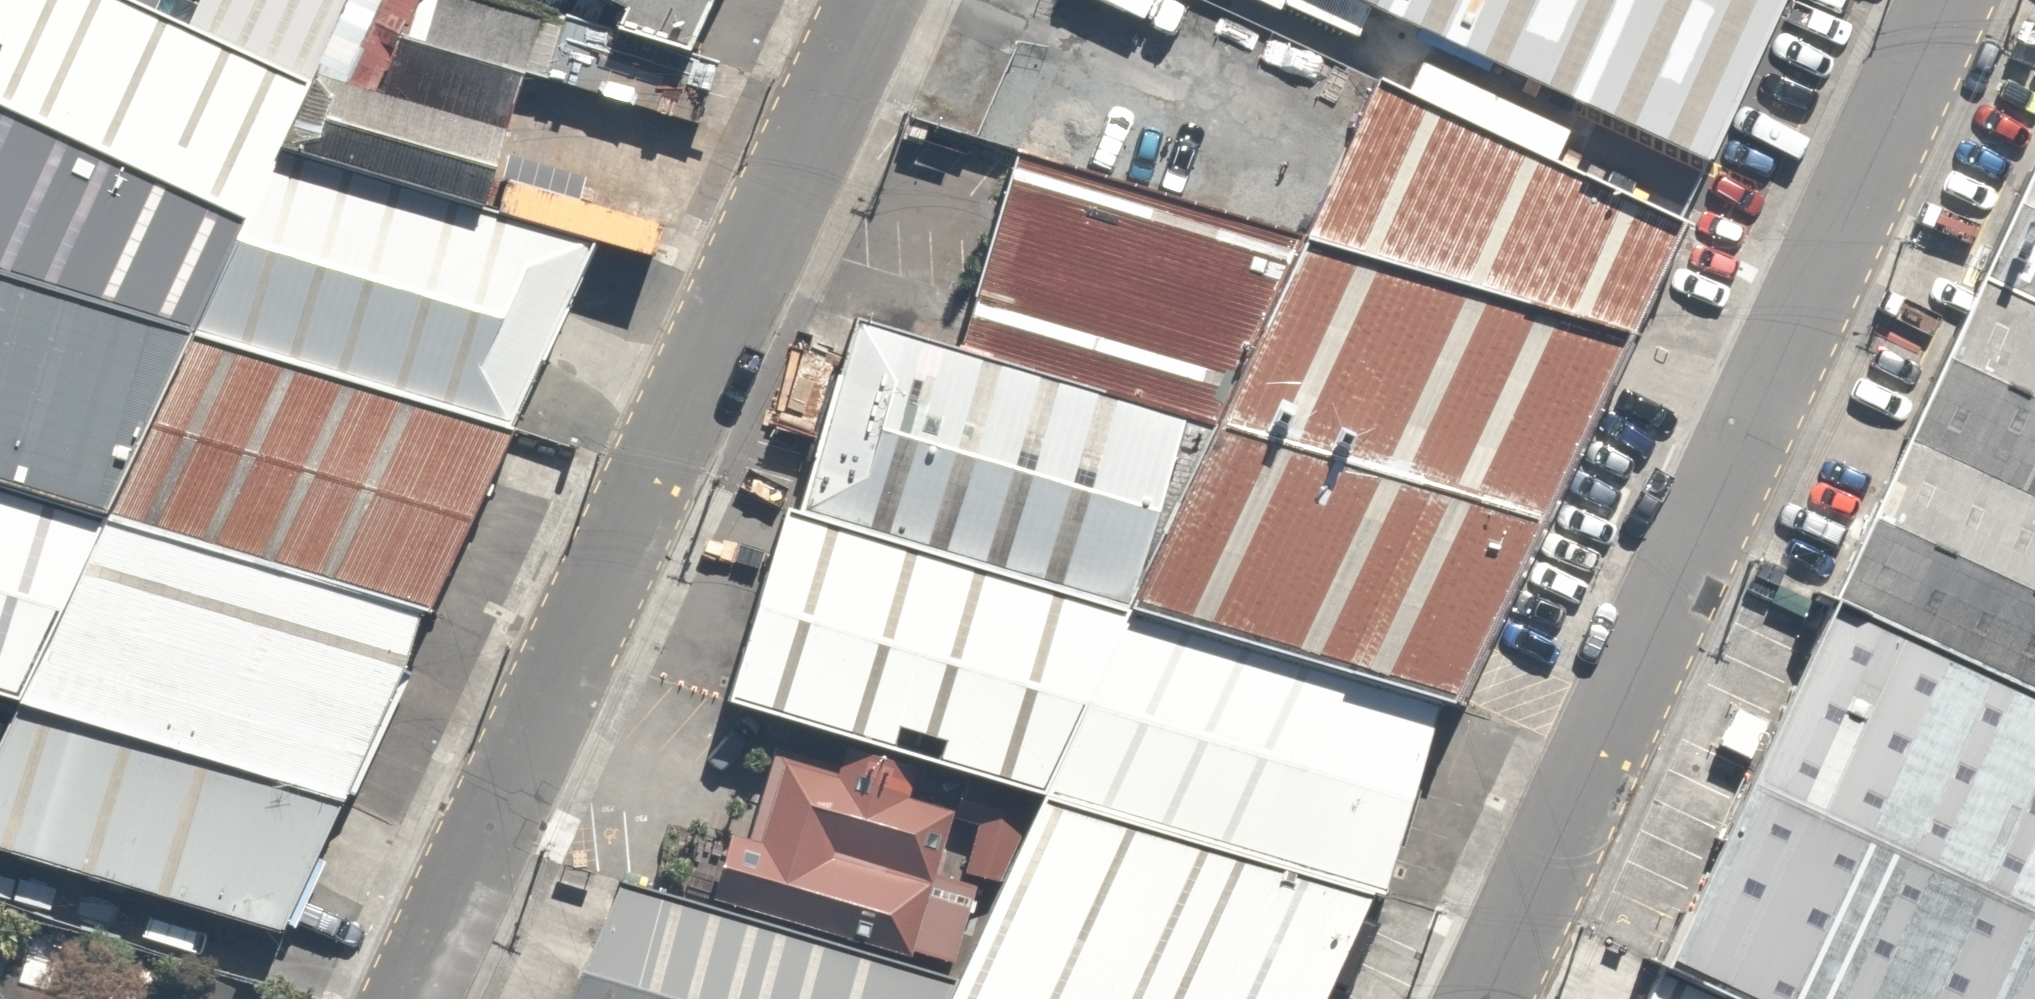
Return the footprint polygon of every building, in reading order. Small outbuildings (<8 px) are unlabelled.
[(101,0),(0,0),(0,280),(186,340),(269,155),(303,91),(101,0)] [(307,81),(303,91),(269,155),(475,215),(535,16),(477,0),(344,0),(307,81)] [(620,14),(610,35),(683,58),(710,0),(590,0),(620,14)] [(1775,0),(1343,0),(1700,165),(1775,0)] [(1300,239),(1620,342),(1647,286),(1673,229),(1375,90),(1348,144),(1300,239)] [(186,340),(510,432),(590,248),(475,215),(269,155),(186,340)] [(1976,281),(2034,308),(2034,155),(1976,281)] [(956,354),(1213,430),(1300,239),(1014,158),(956,354)] [(1620,342),(1300,239),(1213,430),(1118,614),(1438,704),(1450,707),(1620,342)] [(0,280),(0,489),(102,521),(186,340),(0,280)] [(1901,443),(2034,505),(2034,308),(1976,281),(1901,443)] [(797,519),(1118,614),(1213,430),(956,354),(852,323),(797,519)] [(186,340),(102,521),(429,615),(510,432),(186,340)] [(1901,443),(1826,605),(2034,701),(2034,505),(1901,443)] [(102,521),(0,489),(0,700),(14,705),(102,521)] [(729,696),(1035,799),(1118,614),(797,519),(781,515),(729,696)] [(102,521),(14,705),(341,807),(429,615),(102,521)] [(1826,605),(1656,972),(1716,998),(2034,998),(2034,701),(1826,605)] [(1438,704),(1118,614),(1035,799),(1364,899),(1381,903),(1438,704)] [(14,705),(0,739),(0,851),(280,937),(341,807),(14,705)] [(905,758),(834,738),(824,775),(764,757),(742,832),(710,823),(686,906),(917,973),(951,856),(928,850),(940,806),(895,793),(905,758)] [(1035,799),(956,983),(947,998),(1319,998),(1364,899),(1035,799)] [(956,983),(917,973),(686,906),(618,885),(566,998),(947,998),(956,983)] [(1656,972),(1644,998),(1716,998),(1656,972)]
